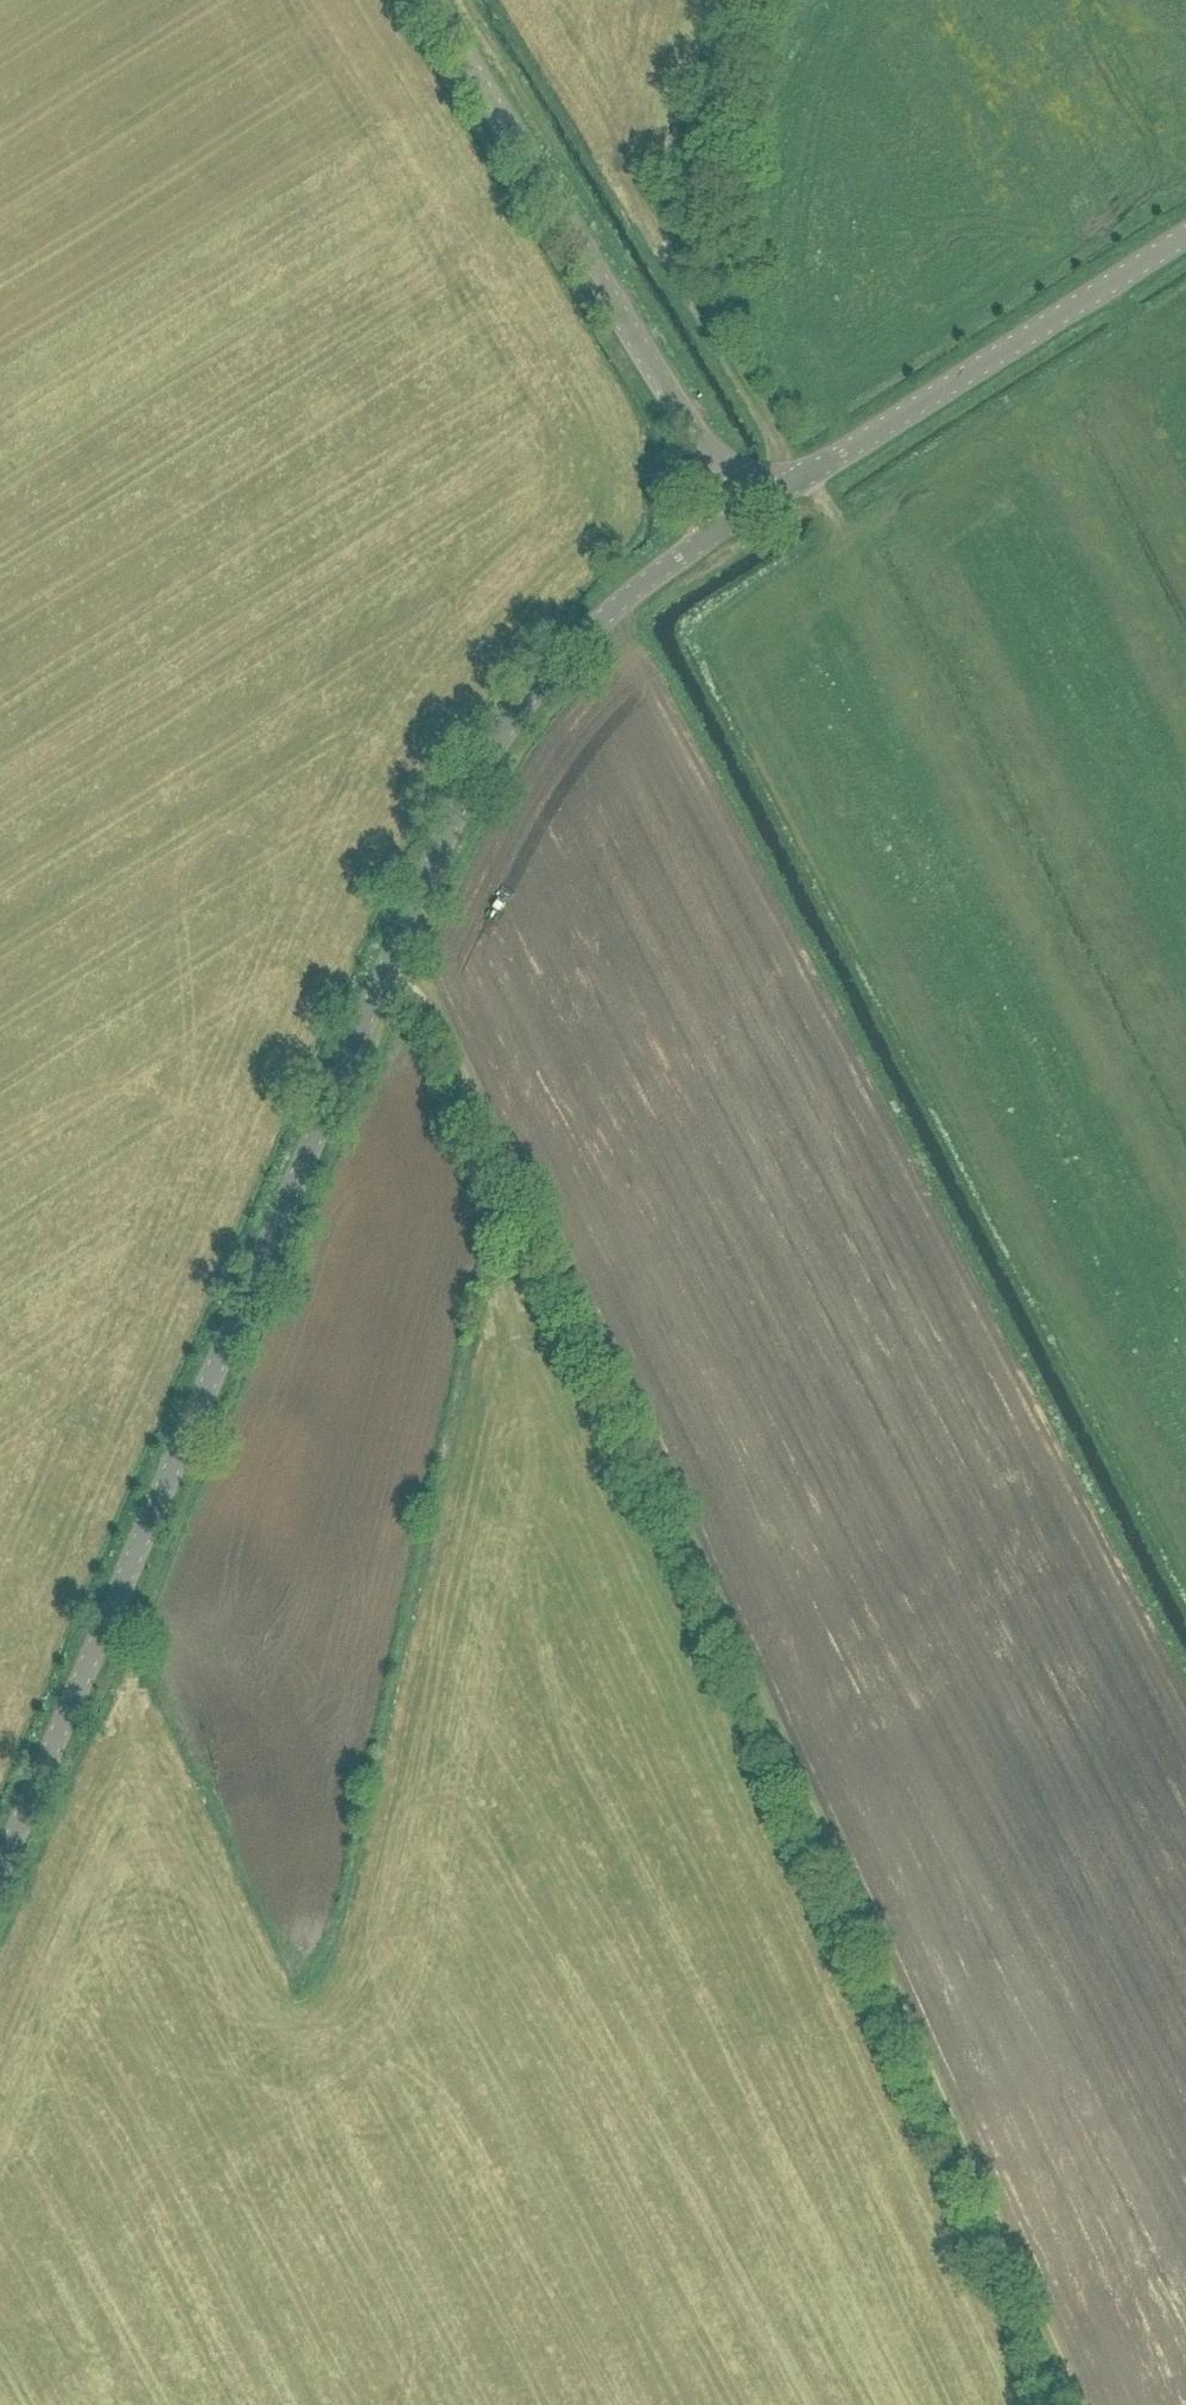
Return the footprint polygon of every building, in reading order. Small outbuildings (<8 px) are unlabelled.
[(704,236),(700,257),(715,259),(719,239),(704,236)]
